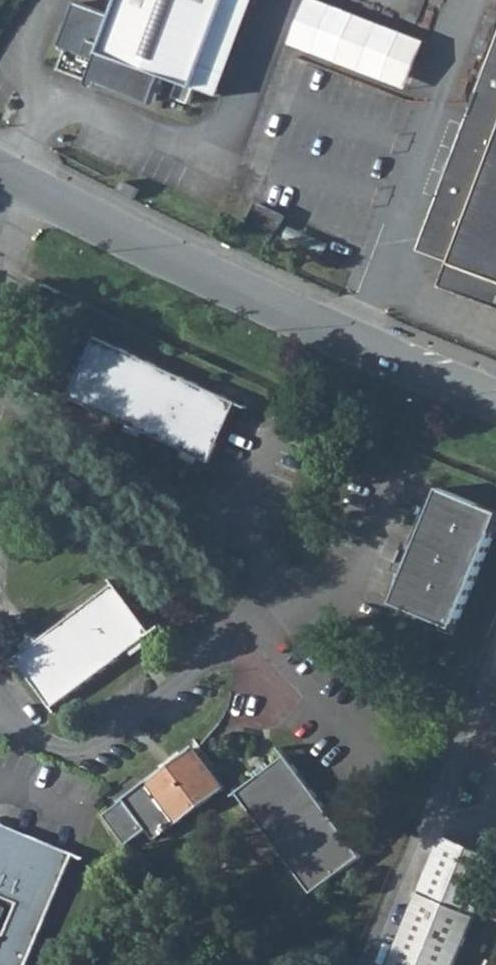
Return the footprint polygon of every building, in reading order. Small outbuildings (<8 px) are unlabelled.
[(103,85),(156,105),(167,80),(180,85),(174,100),(190,107),(196,92),(231,0),(122,0),(114,21),(79,7),(66,39),(62,51),(68,53),(60,74),(69,77),(77,76),(92,82),(91,87),(92,89),(97,92),(100,91),(101,89),(103,85)] [(221,100),(258,0),(231,0),(196,92),(221,100)] [(430,39),(328,0),(310,0),(293,44),(411,88),(430,39)] [(424,254),(457,266),(448,289),(495,307),(495,56),(424,254)] [(242,406),(100,340),(72,400),(215,466),(242,406)] [(461,634),(495,557),(495,512),(453,492),(402,606),(461,634)] [(13,657),(51,706),(150,629),(113,580),(13,657)] [(126,795),(158,836),(225,785),(193,744),(126,795)] [(237,789),(314,888),(363,851),(286,751),(271,763),(268,759),(254,770),(257,774),(237,789)] [(158,836),(126,795),(103,813),(134,855),(158,836)] [(11,842),(14,835),(0,829),(0,837),(11,842)] [(61,855),(14,835),(11,842),(0,837),(0,964),(14,964),(61,855)] [(386,964),(453,964),(473,920),(418,894),(386,964)]
